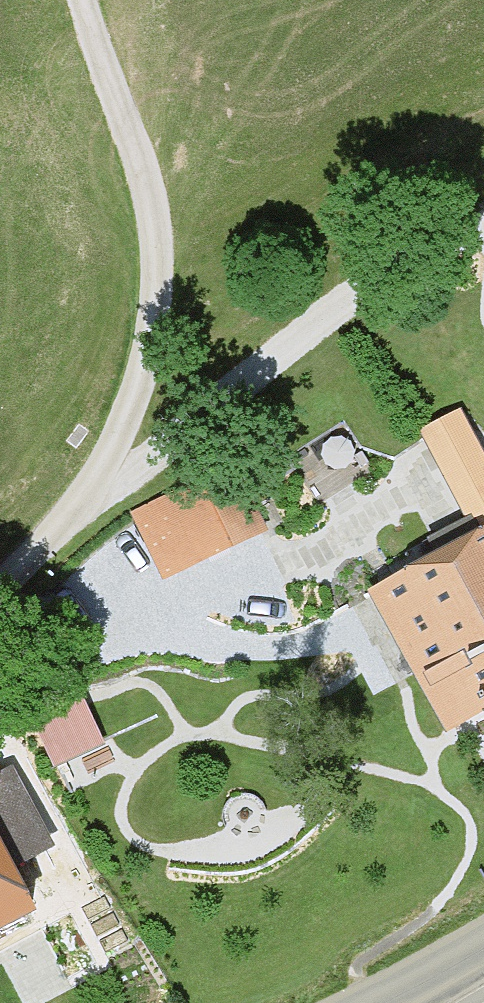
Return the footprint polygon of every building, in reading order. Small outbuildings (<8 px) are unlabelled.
[(400,431),(466,542),(483,532),(483,452),(455,401),(400,431)] [(194,464),(110,509),(141,565),(225,520),(194,464)] [(443,738),(483,715),(483,532),(466,542),(365,598),(379,623),(443,738)] [(82,703),(30,727),(53,769),(107,748),(82,703)] [(0,768),(0,947),(46,923),(18,870),(57,850),(10,762),(0,768)]
